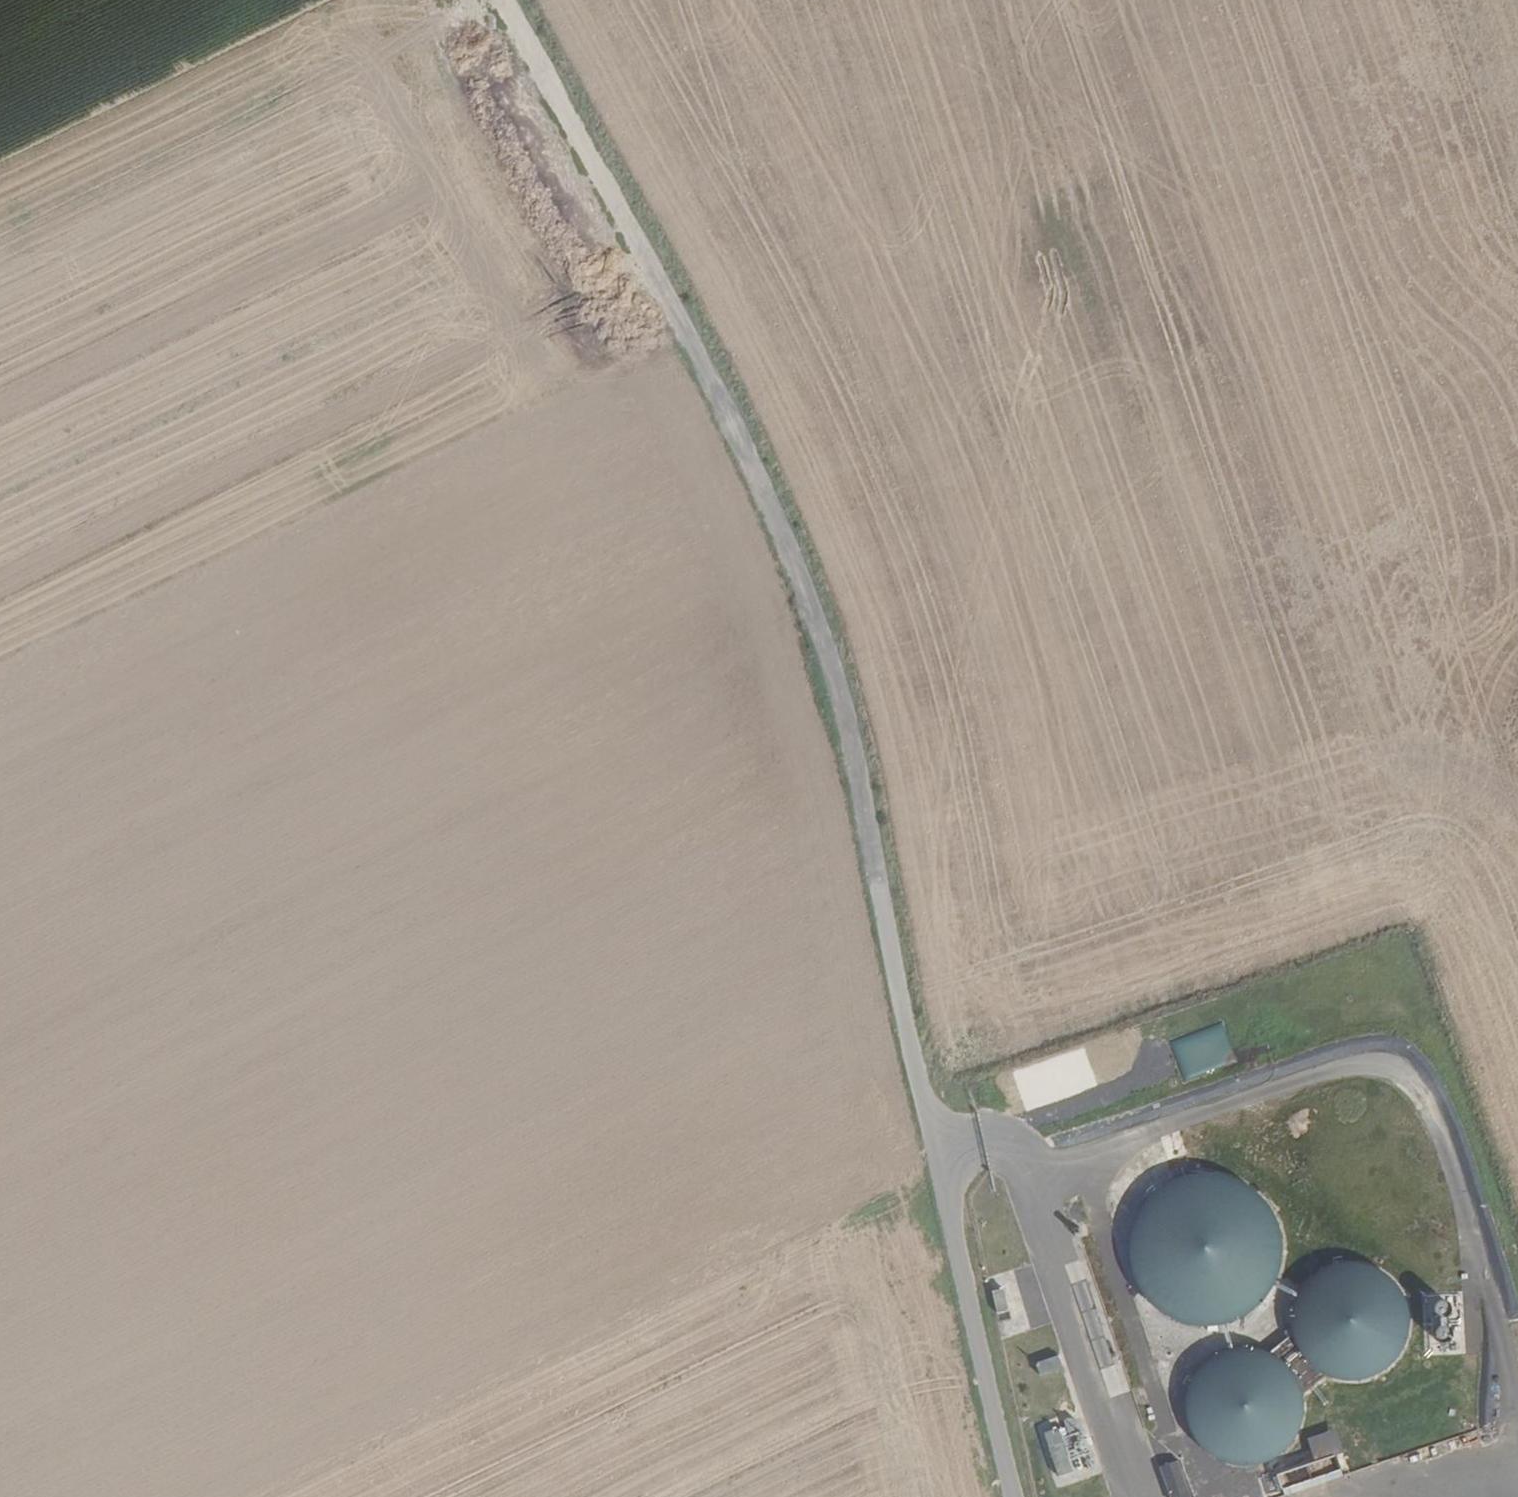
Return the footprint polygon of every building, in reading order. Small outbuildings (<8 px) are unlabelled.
[(1220,1023),(1169,1042),(1183,1079),(1234,1060),(1220,1023)] [(1274,1280),(1280,1257),(1279,1234),(1270,1212),(1258,1196),(1242,1185),(1223,1178),(1204,1176),(1184,1180),(1167,1188),(1152,1201),(1141,1217),(1135,1236),(1134,1260),(1141,1282),(1155,1301),(1174,1315),(1197,1322),(1220,1322),(1242,1314),(1261,1299),(1274,1280)] [(1411,1321),(1409,1302),(1401,1284),(1387,1269),(1370,1260),(1350,1257),(1330,1261),(1313,1271),(1300,1286),(1292,1304),(1291,1324),(1296,1343),(1307,1359),(1323,1371),(1342,1377),(1362,1377),(1381,1370),(1396,1358),(1407,1341),(1411,1321)] [(995,1313),(1007,1311),(1001,1287),(989,1290),(995,1313)] [(1432,1337),(1450,1339),(1454,1297),(1435,1295),(1432,1337)] [(1103,1332),(1089,1337),(1110,1396),(1125,1391),(1103,1332)] [(1303,1410),(1301,1390),(1293,1372),(1279,1358),(1261,1349),(1241,1346),(1222,1350),(1205,1359),(1191,1374),(1184,1392),(1183,1412),(1188,1431),(1199,1448),(1215,1460),(1234,1466),(1254,1465),(1272,1459),(1288,1446),(1299,1429),(1303,1410)] [(1042,1432),(1055,1475),(1073,1469),(1060,1426),(1042,1432)] [(1275,1473),(1279,1484),(1346,1464),(1335,1429),(1305,1438),(1312,1462),(1275,1473)] [(1158,1465),(1168,1496),(1188,1496),(1190,1496),(1178,1459),(1158,1465)]
